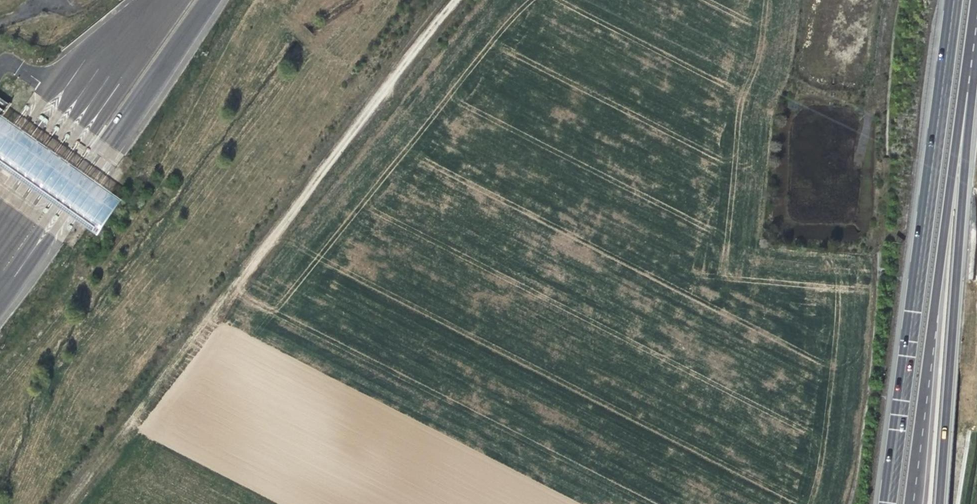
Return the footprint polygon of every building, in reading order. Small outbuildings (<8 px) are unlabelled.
[(0,118),(0,166),(31,188),(48,199),(62,209),(97,234),(118,199),(86,176),(73,167),(55,154),(1,116),(0,118)]
